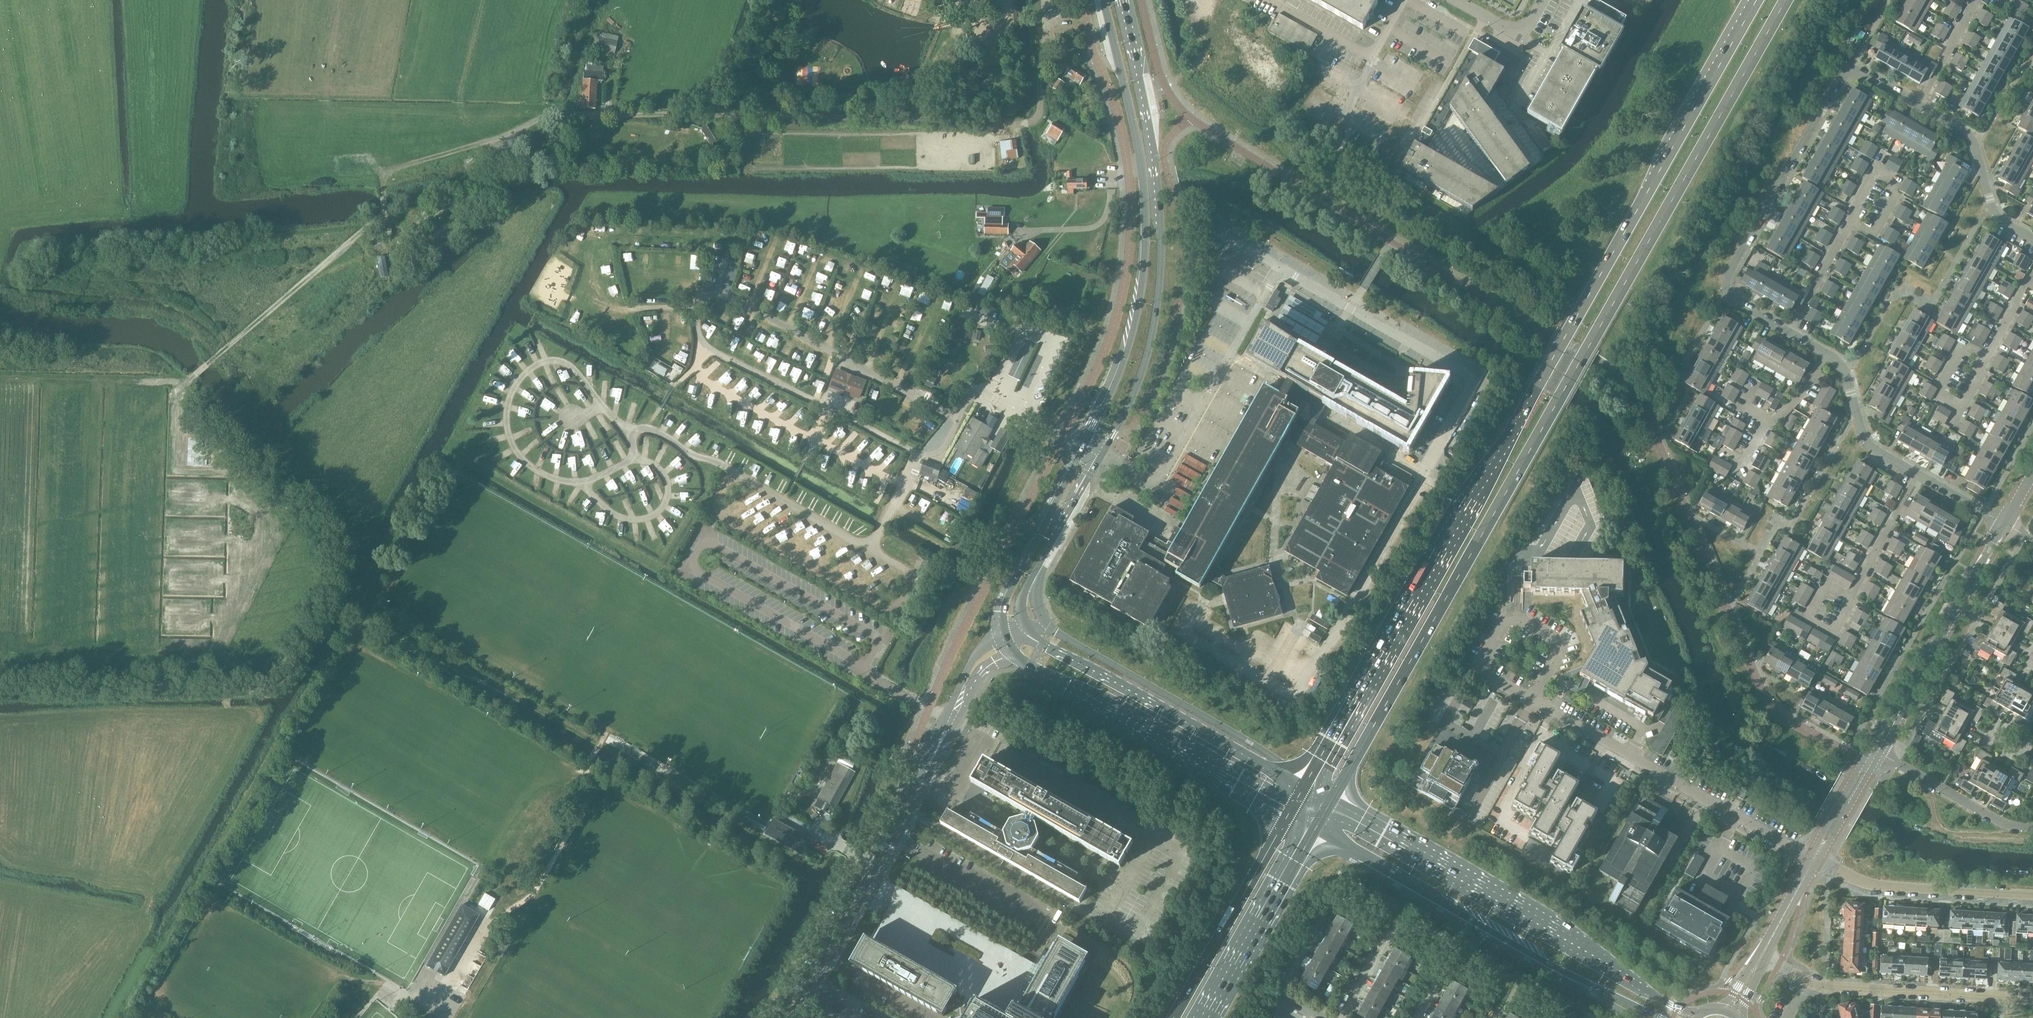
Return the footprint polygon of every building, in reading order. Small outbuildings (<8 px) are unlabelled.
[(1365,35),(1371,24),(1375,23),(1374,19),(1380,8),(1365,0),(1303,0),(1365,35)] [(1559,51),(1560,52),(1561,51),(1563,52),(1528,115),(1562,134),(1597,71),(1599,73),(1599,74),(1600,74),(1623,33),(1622,32),(1622,34),(1619,32),(1627,20),(1592,0),(1585,13),(1583,12),(1583,11),(1583,10),(1565,41),(1563,41),(1562,42),(1562,43),(1562,45),(1562,46),(1559,51)] [(1902,6),(1900,10),(1921,22),(1928,11),(1908,0),(1904,7),(1902,6)] [(1908,0),(1928,11),(1934,0),(1933,0),(1908,0)] [(2017,0),(2014,6),(2025,12),(2028,7),(2017,0)] [(1950,2),(1947,7),(1958,14),(1962,8),(1950,2)] [(2025,12),(2014,6),(2010,12),(2022,18),(2025,12)] [(1958,14),(1947,7),(1944,13),(1955,20),(1958,14)] [(1921,22),(1900,10),(1898,14),(1900,15),(1895,23),(1915,34),(1921,22)] [(1982,10),(1978,15),(1990,22),(1993,16),(1982,10)] [(1990,22),(1978,15),(1975,21),(1986,28),(1990,22)] [(2009,18),(2003,30),(2024,42),(2026,37),(2024,36),(2028,29),(2009,18)] [(1938,24),(1934,29),(1946,36),(1949,30),(1938,24)] [(1931,35),(1943,42),(1946,36),(1934,29),(1931,35)] [(1997,40),(2016,51),(2020,44),(2022,45),(2024,42),(2003,30),(1997,40)] [(1969,32),(1966,37),(1977,44),(1981,38),(1969,32)] [(1875,45),(1881,48),(1886,40),(1888,37),(1882,34),(1875,45)] [(1907,40),(1913,44),(1916,38),(1911,35),(1907,40)] [(1977,44),(1966,37),(1962,43),(1974,50),(1977,44)] [(1916,38),(1913,44),(1919,47),(1922,41),(1916,38)] [(1875,59),(1886,65),(1897,46),(1886,40),(1881,48),(1875,59)] [(2016,51),(1997,40),(1990,51),(2011,64),(2014,59),(2012,58),(2016,51)] [(1892,71),(1896,74),(1908,52),(1897,46),(1886,65),(1893,69),(1892,71)] [(2009,67),(2011,64),(1990,51),(1984,62),(2003,73),(2007,66),(2009,67)] [(1901,74),(1908,78),(1919,59),(1908,52),(1896,74),(1900,76),(1901,74)] [(1957,54),(1953,59),(1965,66),(1968,60),(1957,54)] [(1493,65),(1479,57),(1450,109),(1506,186),(1507,187),(1530,170),(1529,169),(1484,107),(1494,89),(1495,88),(1504,72),(1493,65)] [(1919,59),(1908,78),(1920,84),(1926,73),(1931,65),(1930,65),(1919,59)] [(1965,66),(1953,59),(1950,65),(1962,72),(1965,66)] [(1060,67),(1066,70),(1069,65),(1063,61),(1060,67)] [(1931,65),(1926,73),(1931,76),(1938,65),(1932,62),(1930,65),(1931,65)] [(1984,62),(1978,73),(1999,85),(2001,81),(1999,80),(2003,73),(1984,62)] [(1065,75),(1080,85),(1086,76),(1071,66),(1065,75)] [(584,72),(583,80),(581,109),(595,110),(597,81),(603,81),(603,73),(584,72)] [(1978,73),(1972,84),(1991,95),(1995,88),(1997,89),(1999,85),(1978,73)] [(1934,93),(1940,96),(1947,84),(1941,81),(1934,93)] [(1947,84),(1940,96),(1946,99),(1953,88),(1947,84)] [(1972,84),(1965,95),(1984,106),(1985,106),(1987,107),(1989,103),(1987,102),(1991,95),(1972,84)] [(1855,91),(1866,98),(1869,92),(1858,85),(1855,91)] [(1847,96),(1844,100),(1865,112),(1872,101),(1866,98),(1855,91),(1853,90),(1849,97),(1847,96)] [(1984,106),(1965,95),(1959,107),(1978,118),(1984,106)] [(1844,105),(1840,112),(1859,123),(1865,112),(1844,100),(1842,104),(1844,105)] [(2022,116),(2032,122),(2032,107),(2031,106),(2027,113),(2025,112),(2022,116)] [(1881,122),(1887,125),(1894,113),(1888,110),(1881,122)] [(1834,118),(1832,122),(1853,134),(1859,123),(1840,112),(1836,119),(1834,118)] [(1883,133),(1894,139),(1906,118),(1902,115),(1901,117),(1894,113),(1887,125),(1883,133)] [(2022,116),(2020,120),(2022,121),(2018,128),(2032,137),(2032,122),(2022,116)] [(1910,120),(1906,118),(1894,139),(1905,145),(1916,126),(1909,122),(1910,120)] [(1832,127),(1828,134),(1847,145),(1853,134),(1832,122),(1830,126),(1832,127)] [(1047,134),(1058,141),(1065,130),(1054,123),(1047,134)] [(1905,145),(1916,151),(1927,132),(1928,130),(1924,128),(1923,130),(1916,126),(1905,145)] [(1916,151),(1927,158),(1932,149),(1938,139),(1927,132),(1916,151)] [(1822,140),(1819,144),(1841,156),(1847,145),(1828,134),(1824,141),(1822,140)] [(2023,135),(2019,142),(2017,141),(2015,145),(2032,155),(2032,140),(2023,135)] [(1009,151),(1018,150),(1016,140),(1008,142),(1009,151)] [(1866,141),(1863,147),(1875,154),(1878,148),(1866,141)] [(1819,149),(1815,156),(1834,167),(1841,156),(1819,144),(1817,148),(1819,149)] [(2015,145),(2013,149),(2015,150),(2011,157),(2030,168),(2032,163),(2032,155),(2015,145)] [(1473,211),(1498,193),(1498,192),(1426,152),(1415,146),(1402,169),(1401,171),(1472,211),(1473,211)] [(1875,154),(1863,147),(1860,153),(1871,159),(1875,154)] [(1927,158),(1925,160),(1931,164),(1938,153),(1932,149),(1927,158)] [(1948,163),(1956,167),(1959,162),(1948,155),(1945,162),(1947,163),(1948,163)] [(1809,162),(1807,166),(1828,178),(1834,167),(1815,156),(1811,163),(1809,162)] [(1885,167),(1891,171),(1897,159),(1892,156),(1885,167)] [(2005,168),(2024,179),(2030,168),(2011,157),(2007,164),(2005,163),(2002,167),(2005,168)] [(1857,158),(1854,163),(1865,170),(1869,164),(1857,158)] [(1897,159),(1891,171),(1897,174),(1903,162),(1897,159)] [(1865,170),(1854,163),(1850,169),(1862,176),(1865,170)] [(1947,163),(1941,174),(1961,185),(1967,173),(1956,167),(1948,163),(1947,163)] [(1828,178),(1807,166),(1805,170),(1807,171),(1802,179),(1822,189),(1828,178)] [(2005,168),(1998,179),(2009,186),(2017,190),(2018,190),(2024,179),(2005,168)] [(1941,174),(1935,185),(1954,196),(1958,189),(1960,190),(1963,186),(1961,185),(1941,174)] [(1906,179),(1903,185),(1914,192),(1918,186),(1906,179)] [(1845,180),(1841,185),(1853,192),(1856,186),(1845,180)] [(1087,181),(1067,181),(1068,190),(1087,189),(1087,181)] [(1798,189),(1796,193),(1817,205),(1824,194),(1805,183),(1800,191),(1798,189)] [(1853,192),(1841,185),(1838,191),(1850,198),(1853,192)] [(1914,192),(1903,185),(1899,191),(1911,197),(1914,192)] [(1935,185),(1929,196),(1950,208),(1952,204),(1950,203),(1954,196),(1935,185)] [(2017,190),(2009,186),(2006,191),(2017,197),(2020,191),(2018,190),(2017,190)] [(1796,199),(1792,206),(1811,217),(1817,205),(1796,193),(1794,197),(1796,199)] [(1950,208),(1929,196),(1922,207),(1942,218),(1946,211),(1948,212),(1950,208)] [(1786,211),(1784,215),(1805,227),(1811,217),(1792,206),(1788,212),(1786,211)] [(1900,206),(1897,211),(1909,218),(1912,212),(1900,206)] [(1834,207),(1830,213),(1842,219),(1845,213),(1834,207)] [(1005,208),(988,208),(988,213),(988,218),(986,218),(986,224),(985,224),(984,234),(1009,235),(1009,225),(1003,225),(1000,224),(1000,219),(1003,219),(1003,217),(1004,217),(1005,208)] [(1909,218),(1897,211),(1894,217),(1905,224),(1909,218)] [(1842,219),(1830,213),(1827,219),(1838,225),(1842,219)] [(1928,214),(1921,225),(1943,237),(1945,233),(1943,232),(1947,225),(1928,214)] [(1783,220),(1779,228),(1798,239),(1805,227),(1784,215),(1781,219),(1783,220)] [(1921,225),(1915,236),(1934,247),(1938,240),(1940,241),(1943,237),(1921,225)] [(1888,227),(1885,233),(1896,240),(1899,234),(1888,227)] [(1773,233),(1771,237),(1792,249),(1798,239),(1779,228),(1775,234),(1773,233)] [(1821,229),(1818,235),(1829,241),(1833,236),(1821,229)] [(1896,240),(1885,233),(1881,239),(1893,246),(1896,240)] [(1829,241),(1818,235),(1814,241),(1826,247),(1829,241)] [(1987,235),(1981,246),(1981,247),(2000,258),(2006,246),(1987,235)] [(1915,236),(1909,247),(1928,258),(1930,259),(1932,255),(1930,254),(1934,247),(1915,236)] [(1792,249),(1771,237),(1769,241),(1771,242),(1767,250),(1786,261),(1792,249)] [(1852,237),(1849,243),(1861,250),(1864,244),(1852,237)] [(1041,251),(1030,242),(1023,250),(1017,245),(1012,251),(1018,256),(1011,264),(1007,270),(1012,274),(1017,269),(1022,273),(1041,251)] [(1849,243),(1846,249),(1857,255),(1861,250),(1849,243)] [(1880,245),(1874,257),(1895,269),(1897,265),(1895,264),(1899,256),(1880,245)] [(1978,251),(1974,258),(1994,268),(2000,258),(1981,247),(1981,246),(1979,245),(1976,250),(1978,251)] [(1928,258),(1909,247),(1902,258),(1922,269),(1928,258)] [(1809,251),(1805,257),(1817,263),(1820,257),(1809,251)] [(2013,265),(2019,268),(2025,257),(2019,254),(2013,265)] [(1817,263),(1805,257),(1802,262),(1814,269),(1817,263)] [(1895,269),(1874,257),(1867,268),(1887,279),(1891,272),(1893,273),(1895,269)] [(2025,257),(2019,268),(2024,272),(2031,260),(2025,257)] [(1968,263),(1966,267),(1987,279),(1994,268),(1974,258),(1970,264),(1968,263)] [(1840,259),(1837,265),(1848,271),(1851,266),(1840,259)] [(1778,267),(1784,271),(1787,265),(1781,262),(1778,267)] [(1787,265),(1784,271),(1789,274),(1793,268),(1787,265)] [(1848,271),(1837,265),(1833,271),(1845,277),(1848,271)] [(1752,292),(1756,295),(1768,274),(1757,267),(1746,286),(1753,290),(1752,292)] [(1966,273),(1962,279),(1981,290),(1987,279),(1966,267),(1964,271),(1966,273)] [(1887,279),(1867,268),(1861,279),(1882,291),(1885,287),(1883,286),(1887,279)] [(1761,295),(1768,299),(1779,280),(1768,274),(1756,295),(1760,297),(1761,295)] [(1882,291),(1861,279),(1855,289),(1874,301),(1878,294),(1880,295),(1882,291)] [(1981,290),(1962,279),(1958,286),(1956,285),(1954,289),(1975,301),(1981,290)] [(1778,307),(1779,305),(1790,286),(1779,280),(1768,299),(1775,303),(1774,305),(1778,307)] [(1827,281),(1824,287),(1836,293),(1839,288),(1827,281)] [(2004,281),(2000,287),(2012,293),(2015,288),(2004,281)] [(1790,286),(1779,305),(1791,312),(1797,301),(1801,293),(1801,292),(1790,286)] [(1836,293),(1824,287),(1821,293),(1832,299),(1836,293)] [(2012,293),(2000,287),(1997,293),(2009,299),(2012,293)] [(1801,293),(1797,301),(1802,304),(1809,293),(1803,289),(1801,292),(1801,293)] [(1975,301),(1954,289),(1951,293),(1953,294),(1949,301),(1969,312),(1975,301)] [(1266,309),(1272,312),(1275,307),(1276,308),(1281,300),(1277,297),(1280,293),(1276,290),(1266,309)] [(1874,301),(1855,290),(1849,301),(1870,313),(1872,309),(1870,307),(1874,301)] [(1015,309),(1018,302),(1007,297),(1003,304),(1015,309)] [(1849,301),(1843,312),(1862,322),(1866,316),(1868,317),(1870,313),(1849,301)] [(1943,307),(1941,311),(1962,323),(1969,312),(1949,301),(1945,308),(1943,307)] [(1991,303),(1988,309),(1999,315),(2003,310),(1991,303)] [(1805,320),(1811,323),(1818,312),(1812,309),(1805,320)] [(1999,315),(1988,309),(1984,315),(1996,321),(1999,315)] [(1914,311),(1908,322),(1927,333),(1934,322),(1914,311)] [(1962,323),(1941,311),(1939,315),(1941,316),(1937,324),(1956,335),(1962,323)] [(1818,312),(1811,323),(1817,327),(1823,315),(1818,312)] [(1862,322),(1843,312),(1836,323),(1855,334),(1857,335),(1860,330),(1858,329),(1862,322)] [(2019,318),(2030,325),(2032,320),(2032,319),(2022,312),(2019,318)] [(1729,313),(1725,319),(1737,325),(1740,319),(1729,313)] [(1743,328),(1737,325),(1725,319),(1724,317),(1717,329),(1736,340),(1743,328)] [(2030,325),(2019,318),(2015,324),(2027,330),(2030,325)] [(1346,596),(1408,488),(1372,468),(1376,461),(1380,454),(1350,437),(1346,444),(1341,441),(1327,433),(1322,430),(1314,426),(1327,405),(1408,451),(1445,385),(1376,378),(1343,356),(1331,372),(1321,367),(1308,359),(1312,352),(1265,320),(1246,359),(1287,382),(1282,392),(1279,397),(1265,388),(1187,525),(1183,531),(1176,527),(1166,544),(1131,524),(1134,518),(1113,507),(1093,543),(1071,581),(1084,589),(1086,590),(1096,596),(1098,597),(1114,605),(1112,608),(1148,628),(1170,589),(1167,587),(1170,582),(1167,580),(1173,568),(1179,572),(1178,574),(1177,575),(1188,581),(1199,588),(1206,577),(1223,587),(1225,594),(1234,628),(1282,615),(1272,580),(1271,575),(1269,568),(1250,573),(1231,578),(1227,579),(1210,569),(1285,438),(1334,466),(1286,552),(1288,553),(1321,572),(1317,579),(1326,584),(1346,596)] [(1906,326),(1902,333),(1921,344),(1927,333),(1908,322),(1906,321),(1904,325),(1906,326)] [(1855,334),(1836,323),(1830,334),(1849,345),(1855,334)] [(1979,325),(1975,331),(1987,337),(1990,331),(1979,325)] [(1711,340),(1730,351),(1736,340),(1717,329),(1711,340)] [(1987,337),(1975,331),(1972,336),(1984,343),(1987,337)] [(1896,339),(1893,343),(1915,355),(1921,344),(1902,333),(1898,340),(1896,339)] [(1943,334),(1940,340),(1952,347),(1955,341),(1943,334)] [(2009,334),(2006,340),(2018,347),(2021,341),(2009,334)] [(1752,349),(1758,352),(1764,340),(1758,337),(1752,349)] [(1730,351),(1711,340),(1705,351),(1724,362),(1730,351)] [(1753,359),(1765,366),(1775,347),(1764,340),(1758,352),(1753,359)] [(1952,347),(1940,340),(1937,346),(1948,353),(1952,347)] [(2018,347),(2006,340),(2003,346),(2014,352),(2018,347)] [(1915,355),(1893,343),(1891,347),(1893,348),(1889,355),(1908,366),(1915,355)] [(1765,366),(1776,372),(1786,353),(1775,347),(1765,366)] [(1705,351),(1698,362),(1718,373),(1724,362),(1705,351)] [(1776,372),(1787,378),(1798,359),(1786,353),(1776,372)] [(1931,356),(1927,362),(1939,369),(1942,363),(1931,356)] [(1997,356),(1994,362),(2005,369),(2009,363),(1997,356)] [(1798,359),(1787,378),(1798,385),(1809,365),(1798,359)] [(1692,373),(1711,384),(1718,373),(1698,362),(1692,373)] [(1888,368),(1886,372),(1907,384),(1914,373),(1894,362),(1890,369),(1888,368)] [(1939,369),(1927,362),(1924,368),(1936,375),(1939,369)] [(2005,369),(1994,362),(1990,368),(2002,374),(2005,369)] [(2025,364),(2019,375),(2032,383),(2032,368),(2025,364)] [(1737,368),(1734,374),(1746,381),(1749,375),(1737,368)] [(838,371),(831,387),(838,390),(840,386),(860,393),(864,381),(855,378),(847,375),(847,374),(838,371)] [(1886,377),(1882,384),(1901,395),(1907,384),(1886,372),(1884,376),(1886,377)] [(1711,384),(1692,373),(1686,384),(1705,395),(1711,384)] [(1746,381),(1734,374),(1731,380),(1742,387),(1746,381)] [(2019,375),(2012,386),(2032,397),(2032,394),(2032,383),(2019,375)] [(1987,382),(1983,388),(1995,395),(1998,389),(1987,382)] [(1755,395),(1761,398),(1768,386),(1762,383),(1755,395)] [(1925,383),(1922,388),(1933,395),(1937,389),(1925,383)] [(1873,394),(1875,395),(1895,406),(1901,395),(1882,384),(1878,391),(1876,390),(1873,394)] [(1728,385),(1725,391),(1736,397),(1740,392),(1728,385)] [(1836,391),(1824,385),(1821,390),(1833,397),(1836,391)] [(1768,386),(1761,398),(1767,401),(1773,390),(1768,386)] [(1933,395),(1922,388),(1919,394),(1930,401),(1933,395)] [(1995,395),(1983,388),(1980,394),(1992,401),(1995,395)] [(1833,397),(1821,390),(1818,396),(1830,402),(1833,397)] [(1736,397),(1725,391),(1721,397),(1733,403),(1736,397)] [(2008,402),(2029,414),(2032,410),(2030,409),(2032,403),(2032,401),(2014,391),(2008,402)] [(1780,401),(1781,402),(1784,396),(1779,393),(1775,398),(1780,401)] [(1875,395),(1869,407),(1888,417),(1895,406),(1875,395)] [(1701,396),(1694,407),(1713,418),(1720,407),(1701,396)] [(1830,402),(1818,396),(1815,401),(1827,408),(1830,402)] [(1780,401),(1775,398),(1769,409),(1774,412),(1780,401)] [(1813,405),(1817,408),(1824,412),(1827,408),(1815,401),(1813,405)] [(2008,402),(2002,413),(2021,424),(2025,417),(2027,418),(2029,414),(2008,402)] [(1974,404),(1971,410),(1982,417),(1986,411),(1974,404)] [(1933,418),(1939,421),(1945,410),(1939,406),(1933,418)] [(1688,418),(1707,429),(1713,418),(1694,407),(1688,418)] [(1907,413),(1912,416),(1916,410),(1910,407),(1907,413)] [(1811,420),(1830,431),(1837,419),(1824,412),(1817,408),(1811,420)] [(1945,410),(1939,421),(1945,424),(1951,413),(1945,410)] [(1982,417),(1971,410),(1968,416),(1979,422),(1982,417)] [(2021,424),(2002,413),(1996,424),(2017,436),(2019,432),(2017,431),(2021,424)] [(1791,415),(1788,421),(1793,424),(1797,418),(1791,415)] [(1898,427),(1904,431),(1909,422),(1910,420),(1905,416),(1898,427)] [(1688,418),(1682,429),(1701,440),(1707,429),(1688,418)] [(1746,425),(1734,419),(1731,425),(1742,431),(1746,425)] [(991,430),(973,420),(957,448),(975,458),(972,463),(980,468),(987,456),(979,451),(991,430)] [(1811,420),(1805,431),(1824,442),(1830,431),(1811,420)] [(1793,424),(1788,421),(1784,427),(1790,430),(1793,424)] [(1965,421),(1962,427),(1973,433),(1976,427),(1965,421)] [(1898,442),(1909,448),(1920,429),(1909,422),(1904,431),(1898,442)] [(1996,424),(1989,435),(2009,446),(2012,439),(2014,440),(2017,436),(1996,424)] [(1973,433),(1962,427),(1958,432),(1970,439),(1973,433)] [(1728,434),(1739,440),(1743,435),(1731,428),(1728,434)] [(1012,434),(1003,429),(992,448),(1001,453),(1012,434)] [(1701,440),(1682,429),(1675,441),(1695,452),(1701,440)] [(1931,435),(1920,429),(1909,448),(1908,450),(1912,452),(1913,450),(1920,454),(1931,435)] [(1805,431),(1799,442),(1818,452),(1824,442),(1805,431)] [(1771,433),(1768,438),(1779,445),(1783,439),(1771,433)] [(1739,440),(1728,434),(1725,439),(1736,445),(1739,440)] [(1930,462),(1942,441),(1931,435),(1920,454),(1927,458),(1926,460),(1930,462)] [(2009,446),(1989,435),(1983,446),(2004,458),(2007,454),(2005,453),(2009,446)] [(1779,445),(1768,438),(1764,444),(1776,451),(1779,445)] [(1733,451),(1736,445),(1725,439),(1722,444),(1733,451)] [(1942,441),(1930,462),(1934,465),(1935,463),(1942,467),(1949,455),(1953,448),(1942,441)] [(1818,452),(1799,442),(1792,453),(1812,463),(1818,452)] [(1380,453),(1382,449),(1375,445),(1373,449),(1380,453)] [(1955,452),(1961,455),(1964,450),(1959,446),(1955,452)] [(1983,446),(1977,457),(1996,468),(2000,461),(2002,462),(2004,458),(1983,446)] [(1812,463),(1792,453),(1786,464),(1805,474),(1812,463)] [(1759,455),(1755,460),(1767,467),(1770,461),(1759,455)] [(1949,455),(1942,467),(1948,470),(1955,458),(1949,455)] [(1708,468),(1714,471),(1720,460),(1715,456),(1708,468)] [(1971,468),(1992,480),(1994,476),(1992,475),(1996,468),(1977,457),(1971,468)] [(1714,471),(1720,474),(1726,463),(1720,460),(1714,471)] [(1767,467),(1755,460),(1752,466),(1764,473),(1767,467)] [(1726,463),(1720,474),(1726,478),(1732,466),(1726,463)] [(1858,463),(1851,474),(1871,485),(1877,474),(1858,463)] [(1786,464),(1780,474),(1799,485),(1805,474),(1786,464)] [(1498,603),(1498,610),(1523,610),(1524,592),(1524,588),(1531,589),(1531,593),(1582,594),(1587,607),(1588,610),(1584,612),(1580,614),(1595,649),(1586,665),(1580,676),(1590,681),(1653,717),(1659,720),(1670,702),(1667,701),(1668,699),(1665,697),(1671,686),(1672,684),(1647,670),(1648,668),(1645,661),(1641,663),(1615,600),(1615,595),(1622,595),(1624,565),(1588,564),(1609,528),(1589,479),(1583,476),(1584,474),(1580,471),(1579,473),(1570,468),(1569,468),(1525,544),(1517,544),(1514,544),(1499,569),(1499,575),(1499,587),(1498,603)] [(1992,480),(1971,468),(1964,479),(1970,482),(1981,489),(1983,490),(1988,483),(1990,484),(1992,480)] [(1749,471),(1746,477),(1758,483),(1761,478),(1749,471)] [(1780,474),(1774,485),(1793,496),(1799,485),(1780,474)] [(1851,474),(1845,485),(1864,496),(1871,485),(1851,474)] [(1758,483),(1746,477),(1743,483),(1754,489),(1758,483)] [(1884,492),(1889,496),(1896,484),(1890,481),(1884,492)] [(1981,489),(1970,482),(1967,488),(1978,495),(1981,489)] [(1896,484),(1889,496),(1895,499),(1902,487),(1896,484)] [(1793,496),(1774,485),(1767,497),(1786,508),(1793,496)] [(1845,485),(1839,496),(1858,507),(1864,496),(1845,485)] [(1698,506),(1709,513),(1720,493),(1709,487),(1698,506)] [(1731,500),(1720,493),(1709,513),(1721,519),(1731,500)] [(1162,504),(1164,500),(1154,494),(1152,498),(1162,504)] [(1833,507),(1852,518),(1858,507),(1839,496),(1833,507)] [(1906,515),(1917,521),(1928,502),(1916,496),(1910,507),(1905,515),(1906,515)] [(1721,519),(1732,525),(1742,506),(1731,500),(1721,519)] [(1917,521),(1928,528),(1939,508),(1928,502),(1917,521)] [(1905,515),(1910,507),(1905,504),(1898,515),(1904,518),(1906,515),(1905,515)] [(1742,506),(1732,525),(1743,532),(1754,512),(1742,506)] [(1852,518),(1833,507),(1826,518),(1846,529),(1852,518)] [(1875,508),(1871,514),(1883,521),(1886,515),(1875,508)] [(1928,528),(1939,534),(1950,515),(1939,508),(1928,528)] [(1883,521),(1871,514),(1868,520),(1880,526),(1883,521)] [(1939,534),(1950,540),(1955,532),(1961,521),(1950,515),(1939,534)] [(1839,540),(1846,529),(1826,518),(1820,529),(1839,540)] [(1839,540),(1820,529),(1814,540),(1833,551),(1839,540)] [(1862,530),(1859,536),(1870,543),(1874,537),(1862,530)] [(1950,540),(1948,543),(1954,546),(1960,535),(1955,532),(1950,540)] [(1914,539),(1920,543),(1923,537),(1917,534),(1914,539)] [(1870,543),(1859,536),(1856,542),(1867,548),(1870,543)] [(1923,537),(1920,543),(1926,546),(1929,540),(1923,537)] [(1785,538),(1779,549),(1798,560),(1804,549),(1785,538)] [(1893,539),(1890,544),(1902,551),(1905,545),(1893,539)] [(1833,551),(1814,540),(1808,551),(1827,562),(1833,551)] [(1902,551),(1890,544),(1887,550),(1898,557),(1902,551)] [(1944,550),(1934,544),(1931,549),(1941,555),(1944,550)] [(1915,558),(1934,569),(1940,558),(1921,547),(1915,558)] [(1779,549),(1772,560),(1792,571),(1798,560),(1779,549)] [(1850,552),(1846,558),(1858,565),(1861,559),(1850,552)] [(1843,564),(1855,570),(1858,565),(1846,558),(1843,564)] [(1934,569),(1915,558),(1908,569),(1928,580),(1934,569)] [(1882,559),(1879,565),(1890,571),(1894,565),(1882,559)] [(1772,560),(1766,571),(1785,582),(1792,571),(1772,560)] [(1890,571),(1879,565),(1875,570),(1887,577),(1890,571)] [(1828,578),(1833,581),(1840,569),(1834,566),(1828,578)] [(1808,573),(1819,580),(1823,574),(1811,568),(1808,573)] [(1845,572),(1840,569),(1833,581),(1838,584),(1845,572)] [(1908,569),(1902,580),(1921,591),(1928,580),(1908,569)] [(1779,593),(1785,582),(1766,571),(1760,582),(1779,593)] [(1850,575),(1845,572),(1838,584),(1843,587),(1850,575)] [(1855,578),(1850,575),(1843,587),(1848,590),(1855,578)] [(1921,591),(1902,580),(1896,591),(1915,602),(1921,591)] [(1779,593),(1760,582),(1754,593),(1773,604),(1779,593)] [(1868,582),(1865,588),(1877,595),(1880,589),(1868,582)] [(1802,583),(1799,589),(1810,596),(1814,590),(1802,583)] [(1877,595),(1865,588),(1862,594),(1873,601),(1877,595)] [(1799,589),(1796,595),(1807,602),(1810,596),(1799,589)] [(1896,591),(1890,602),(1909,613),(1915,602),(1896,591)] [(1773,604),(1754,593),(1747,605),(1767,616),(1773,604)] [(1807,602),(1796,595),(1792,601),(1804,607),(1807,602)] [(1997,618),(1992,628),(2003,634),(2013,618),(2002,611),(2005,606),(1997,601),(1990,614),(1997,618)] [(1909,613),(1890,602),(1883,613),(1902,624),(1909,613)] [(1858,610),(1854,616),(1866,622),(1869,616),(1858,610)] [(1328,625),(1313,616),(1309,622),(1324,631),(1328,625)] [(1783,627),(1789,630),(1795,619),(1789,616),(1783,627)] [(1866,622),(1854,616),(1851,621),(1863,628),(1866,622)] [(1905,629),(1885,618),(1879,629),(1898,640),(1905,629)] [(2003,634),(2015,641),(2020,631),(2027,635),(2032,625),(2032,622),(2027,618),(2023,624),(2013,618),(2003,634)] [(1795,619),(1789,630),(1794,633),(1800,622),(1795,619)] [(1806,625),(1800,622),(1794,633),(1799,636),(1806,625)] [(1799,636),(1805,640),(1811,628),(1806,625),(1799,636)] [(1983,644),(1994,650),(2003,634),(1992,628),(1986,637),(1979,633),(1972,645),(1980,650),(1983,644)] [(1807,641),(1812,644),(1819,632),(1813,629),(1807,641)] [(1879,629),(1873,640),(1892,651),(1898,640),(1879,629)] [(1824,635),(1819,632),(1812,644),(1817,647),(1824,635)] [(1845,632),(1842,637),(1853,644),(1857,638),(1845,632)] [(1311,633),(1308,638),(1319,644),(1322,639),(1311,633)] [(2003,634),(1994,650),(2005,657),(2002,662),(2009,667),(2017,654),(2009,650),(2015,641),(2003,634)] [(1829,638),(1824,635),(1817,647),(1823,650),(1829,638)] [(1838,643),(1850,650),(1853,644),(1842,637),(1838,643)] [(1823,650),(1828,653),(1835,641),(1829,638),(1823,650)] [(1873,640),(1866,651),(1886,662),(1892,651),(1873,640)] [(1764,662),(1775,669),(1786,650),(1775,643),(1764,662)] [(1775,669),(1786,675),(1797,656),(1786,650),(1775,669)] [(1866,651),(1860,662),(1879,673),(1886,662),(1866,651)] [(1833,654),(1829,660),(1835,663),(1838,657),(1833,654)] [(1786,675),(1797,681),(1808,662),(1797,656),(1786,675)] [(1835,663),(1829,660),(1826,665),(1832,669),(1835,663)] [(1808,662),(1797,681),(1808,688),(1819,669),(1808,662)] [(1860,662),(1854,673),(1873,684),(1879,673),(1860,662)] [(1999,690),(2015,699),(2022,688),(2012,682),(2016,675),(2004,668),(1999,676),(2005,679),(1999,690)] [(1873,684),(1854,673),(1847,685),(1867,696),(1873,684)] [(1823,682),(1829,685),(1832,679),(1826,676),(1823,682)] [(1832,679),(1829,685),(1834,688),(1838,683),(1832,679)] [(1801,707),(1812,714),(1823,695),(1812,688),(1801,707)] [(2015,699),(2032,709),(2032,706),(2032,690),(2031,693),(2022,688),(2015,699)] [(1845,694),(1851,698),(1854,692),(1848,689),(1845,694)] [(1942,716),(1953,722),(1962,706),(1952,700),(1955,694),(1947,690),(1940,702),(1947,706),(1942,716)] [(1999,705),(2009,711),(2015,699),(1999,690),(1993,701),(1987,697),(1983,705),(1995,713),(1999,705)] [(1851,698),(1856,701),(1860,695),(1854,692),(1851,698)] [(1812,714),(1823,720),(1834,701),(1823,695),(1812,714)] [(2015,699),(2009,711),(2018,716),(2014,723),(2027,731),(2031,723),(2025,719),(2032,709),(2015,699)] [(1288,701),(1283,709),(1293,715),(1298,706),(1288,701)] [(1659,735),(1648,740),(1652,751),(1662,756),(1684,717),(1682,710),(1679,701),(1666,724),(1659,735)] [(1823,720),(1834,726),(1845,707),(1834,701),(1823,720)] [(1962,706),(1953,722),(1965,729),(1970,719),(1977,723),(1984,711),(1977,706),(1973,712),(1962,706)] [(1845,707),(1834,726),(1845,733),(1856,714),(1845,707)] [(1933,733),(1944,739),(1953,722),(1942,716),(1936,725),(1929,721),(1922,734),(1930,738),(1933,733)] [(1953,722),(1944,739),(1955,745),(1951,751),(1959,755),(1966,742),(1959,738),(1965,729),(1953,722)] [(1530,816),(1534,815),(1540,819),(1531,834),(1536,836),(1540,836),(1538,838),(1542,840),(1546,840),(1545,842),(1549,844),(1553,843),(1559,847),(1550,862),(1554,864),(1558,864),(1557,866),(1561,868),(1565,867),(1564,869),(1567,871),(1571,871),(1573,872),(1579,860),(1575,858),(1578,852),(1576,851),(1576,850),(1580,848),(1582,845),(1580,844),(1584,842),(1586,838),(1584,837),(1587,835),(1590,831),(1588,830),(1597,813),(1596,813),(1594,809),(1591,807),(1590,809),(1588,805),(1584,803),(1583,805),(1581,801),(1577,799),(1574,805),(1569,802),(1579,785),(1578,785),(1576,781),(1572,779),(1571,781),(1569,777),(1566,775),(1565,777),(1563,774),(1559,771),(1558,774),(1553,771),(1560,757),(1559,757),(1557,753),(1554,751),(1553,753),(1551,749),(1547,747),(1546,749),(1544,746),(1540,743),(1532,757),(1537,760),(1533,765),(1535,766),(1535,767),(1531,769),(1529,772),(1531,774),(1527,775),(1525,779),(1527,780),(1524,782),(1521,786),(1524,787),(1513,806),(1517,808),(1521,808),(1520,810),(1523,812),(1527,812),(1526,814),(1530,816)] [(1473,775),(1474,774),(1476,774),(1479,772),(1479,769),(1477,767),(1474,766),(1472,768),(1471,767),(1473,762),(1469,759),(1459,754),(1456,759),(1436,747),(1422,772),(1421,771),(1417,768),(1413,774),(1418,776),(1419,777),(1414,787),(1453,810),(1470,780),(1472,781),(1476,783),(1479,778),(1473,775)] [(1981,761),(1975,771),(1991,781),(1998,769),(1988,764),(1992,757),(1980,749),(1975,757),(1981,761)] [(984,760),(971,783),(1028,815),(1026,819),(1024,818),(1010,822),(1004,834),(998,831),(999,830),(971,814),(967,822),(949,812),(950,811),(949,811),(941,824),(1080,903),(1088,890),(1087,889),(1086,890),(1075,883),(1079,875),(1039,853),(1038,854),(1033,851),(1040,839),(1036,825),(1034,824),(1037,820),(1120,867),(1133,844),(1049,797),(1041,793),(1042,792),(984,760)] [(1998,769),(1991,781),(2007,790),(2014,779),(2019,782),(2024,775),(2011,767),(2007,775),(1998,769)] [(1975,787),(1985,792),(1991,781),(1975,771),(1968,782),(1963,779),(1958,787),(1971,794),(1975,787)] [(818,799),(835,808),(850,782),(833,772),(818,799)] [(1991,781),(1985,792),(1994,798),(1990,805),(2003,812),(2007,804),(2001,801),(2007,790),(1991,781)] [(1726,791),(1733,795),(1736,789),(1729,785),(1726,791)] [(1735,796),(1743,800),(1749,790),(1741,786),(1735,796)] [(1609,901),(1634,915),(1677,839),(1657,828),(1667,810),(1642,796),(1599,872),(1619,883),(1609,901)] [(1706,886),(1697,902),(1676,890),(1655,927),(1708,957),(1729,920),(1719,914),(1728,898),(1706,886)] [(957,993),(958,991),(975,1001),(965,1017),(1054,1017),(1089,956),(1059,940),(1052,952),(1042,971),(901,891),(873,941),(865,937),(850,964),(943,1016),(957,993)] [(426,966),(444,977),(479,915),(461,905),(426,966)] [(1845,908),(1845,918),(1862,919),(1863,912),(1870,912),(1871,906),(1847,905),(1847,908),(1845,908)] [(1883,925),(1894,926),(1895,909),(1884,908),(1883,925)] [(1894,926),(1905,927),(1906,909),(1895,909),(1894,926)] [(1905,927),(1916,927),(1917,910),(1906,909),(1905,927)] [(1916,927),(1926,928),(1927,911),(1917,910),(1916,927)] [(1927,911),(1926,928),(1938,929),(1939,911),(1927,911)] [(1950,929),(1961,930),(1962,913),(1958,913),(1956,911),(1953,911),(1951,912),(1950,929)] [(1962,913),(1961,930),(1968,930),(1967,935),(1971,936),(1972,931),(1973,913),(1969,913),(1967,912),(1964,912),(1962,913)] [(1973,913),(1972,931),(1982,931),(1984,914),(1980,914),(1978,912),(1975,912),(1973,913)] [(1984,914),(1982,931),(1993,932),(1994,915),(1991,914),(1989,913),(1985,913),(1984,914)] [(1996,915),(1994,915),(1993,932),(1993,935),(2004,935),(2004,937),(2007,937),(2008,922),(2005,922),(2005,915),(2004,915),(2002,914),(1997,914),(1996,915)] [(2027,934),(2028,917),(2024,916),(2023,915),(2019,914),(2018,916),(2017,916),(2016,922),(2013,922),(2012,936),(2010,936),(2009,947),(2015,948),(2016,933),(2023,934),(2023,939),(2027,939),(2027,934)] [(1331,928),(1347,937),(1353,926),(1338,917),(1331,928)] [(1846,926),(1845,932),(1861,933),(1862,919),(1845,918),(1846,919),(1846,920),(1845,921),(1845,925),(1846,926)] [(1325,939),(1341,948),(1347,937),(1331,928),(1325,939)] [(1949,931),(1943,931),(1943,945),(1960,946),(1960,940),(1949,939),(1949,931)] [(1845,940),(1844,945),(1860,946),(1861,933),(1845,932),(1845,934),(1844,935),(1844,939),(1845,940)] [(1325,939),(1319,950),(1335,959),(1341,948),(1325,939)] [(1842,958),(1842,959),(1860,960),(1860,946),(1844,945),(1844,947),(1843,948),(1843,952),(1844,953),(1844,958),(1842,958)] [(1975,963),(1974,979),(1976,980),(1979,981),(1980,979),(1986,980),(1987,964),(1987,959),(1982,959),(1983,948),(1975,947),(1975,952),(1975,963)] [(1998,964),(1997,980),(1998,980),(2000,982),(2003,982),(2004,981),(2009,981),(2010,965),(2011,961),(2011,950),(2011,949),(2005,949),(2004,960),(2006,960),(2006,965),(1998,964)] [(1319,950),(1313,961),(1329,969),(1335,959),(1319,950)] [(1411,958),(1395,950),(1389,961),(1404,970),(1411,958)] [(1951,961),(1950,977),(1955,978),(1957,979),(1960,979),(1961,978),(1962,979),(1962,978),(1963,962),(1956,962),(1956,957),(1956,951),(1952,951),(1952,957),(1951,961)] [(2021,982),(2022,982),(2023,983),(2026,983),(2028,982),(2032,982),(2032,973),(2032,951),(2030,951),(2029,966),(2022,966),(2021,982)] [(1962,978),(1962,979),(1963,978),(1964,980),(1967,980),(1969,979),(1974,979),(1975,963),(1975,952),(1971,952),(1970,963),(1963,962),(1962,978)] [(2010,965),(2009,981),(2010,981),(2011,982),(2015,983),(2016,981),(2021,982),(2022,966),(2022,956),(2018,955),(2018,965),(2010,965)] [(1880,973),(1891,974),(1892,958),(1881,957),(1880,973)] [(1891,974),(1903,975),(1904,959),(1892,958),(1891,974)] [(1860,960),(1842,959),(1842,960),(1841,962),(1841,965),(1842,967),(1841,969),(1843,969),(1843,972),(1866,974),(1867,968),(1859,967),(1860,960)] [(1916,959),(1904,959),(1903,975),(1915,975),(1916,959)] [(1916,959),(1915,975),(1927,976),(1928,960),(1916,959)] [(1307,971),(1322,980),(1329,969),(1313,961),(1307,971)] [(1404,970),(1389,961),(1383,972),(1398,980),(1404,970)] [(1939,977),(1950,977),(1951,961),(1940,961),(1939,977)] [(1322,980),(1307,971),(1301,982),(1316,991),(1322,980)] [(1398,980),(1383,972),(1376,982),(1392,991),(1398,980)] [(1370,993),(1386,1002),(1392,991),(1376,982),(1370,993)] [(1452,982),(1446,993),(1462,1002),(1468,991),(1452,982)] [(1386,1002),(1370,993),(1364,1004),(1380,1013),(1386,1002)] [(1446,993),(1440,1004),(1455,1013),(1462,1002),(1446,993)] [(1364,1004),(1358,1015),(1363,1017),(1377,1017),(1380,1013),(1364,1004)] [(1440,1004),(1434,1015),(1439,1017),(1453,1017),(1455,1013),(1440,1004)] [(1842,1017),(1853,1017),(1861,1016),(1864,1015),(1870,1015),(1870,1010),(1864,1010),(1860,1011),(1857,1012),(1855,1005),(1848,1007),(1848,1004),(1839,1007),(1842,1017)] [(1893,1009),(1881,1008),(1880,1017),(1892,1017),(1893,1009)] [(1904,1010),(1893,1009),(1892,1017),(1904,1017),(1904,1010)] [(1928,1011),(1927,1010),(1923,1009),(1922,1010),(1916,1010),(1916,1017),(1928,1017),(1928,1011)] [(1916,1010),(1904,1010),(1904,1017),(1916,1017),(1916,1010)]
